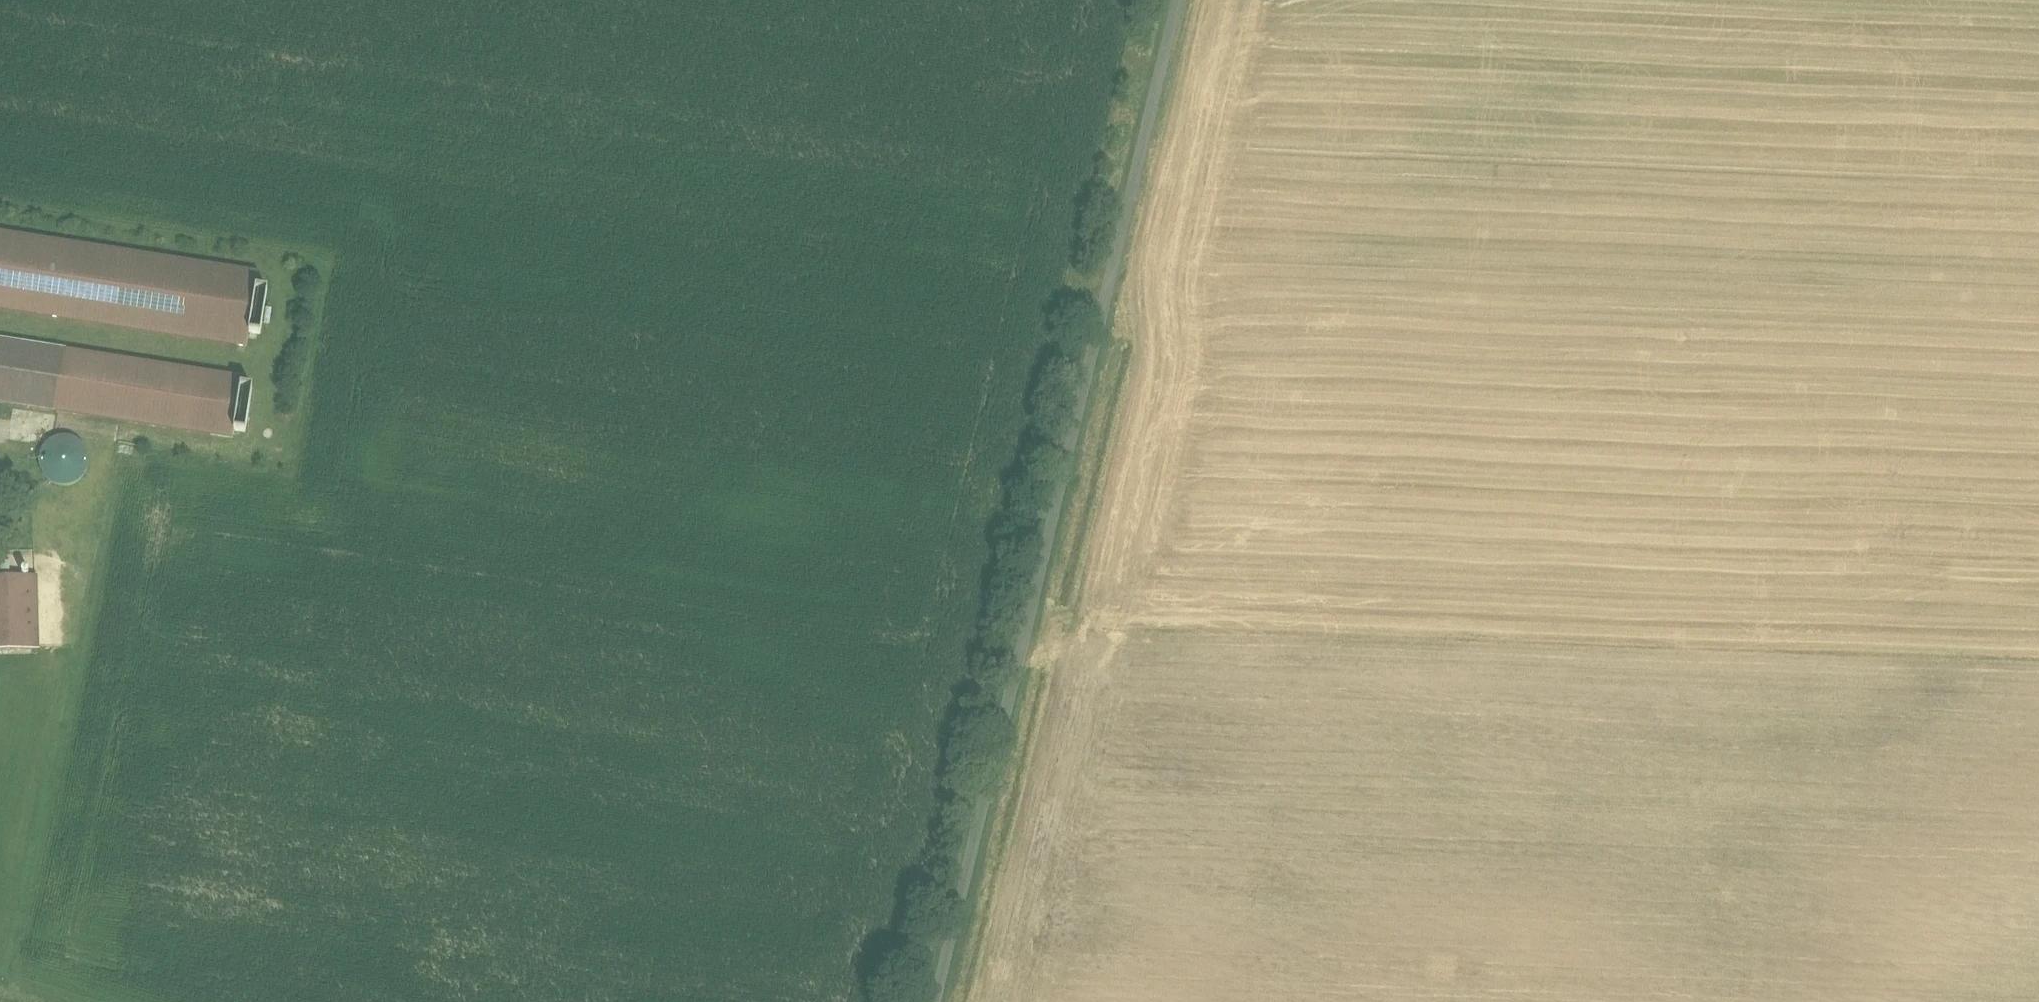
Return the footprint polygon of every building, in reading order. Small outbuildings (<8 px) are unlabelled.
[(248,347),(250,333),(257,288),(259,270),(0,232),(0,311),(248,347)] [(270,289),(257,288),(250,333),(263,335),(270,289)] [(235,440),(236,433),(243,387),(245,375),(0,339),(0,405),(235,440)] [(254,388),(243,387),(236,433),(247,435),(254,388)] [(86,452),(80,444),(71,439),(62,438),(53,440),(45,446),(40,454),(39,464),(41,473),(47,481),(55,485),(65,487),(74,484),(82,478),(87,469),(88,461),(86,452)] [(40,653),(37,577),(0,579),(0,654),(40,653)]
